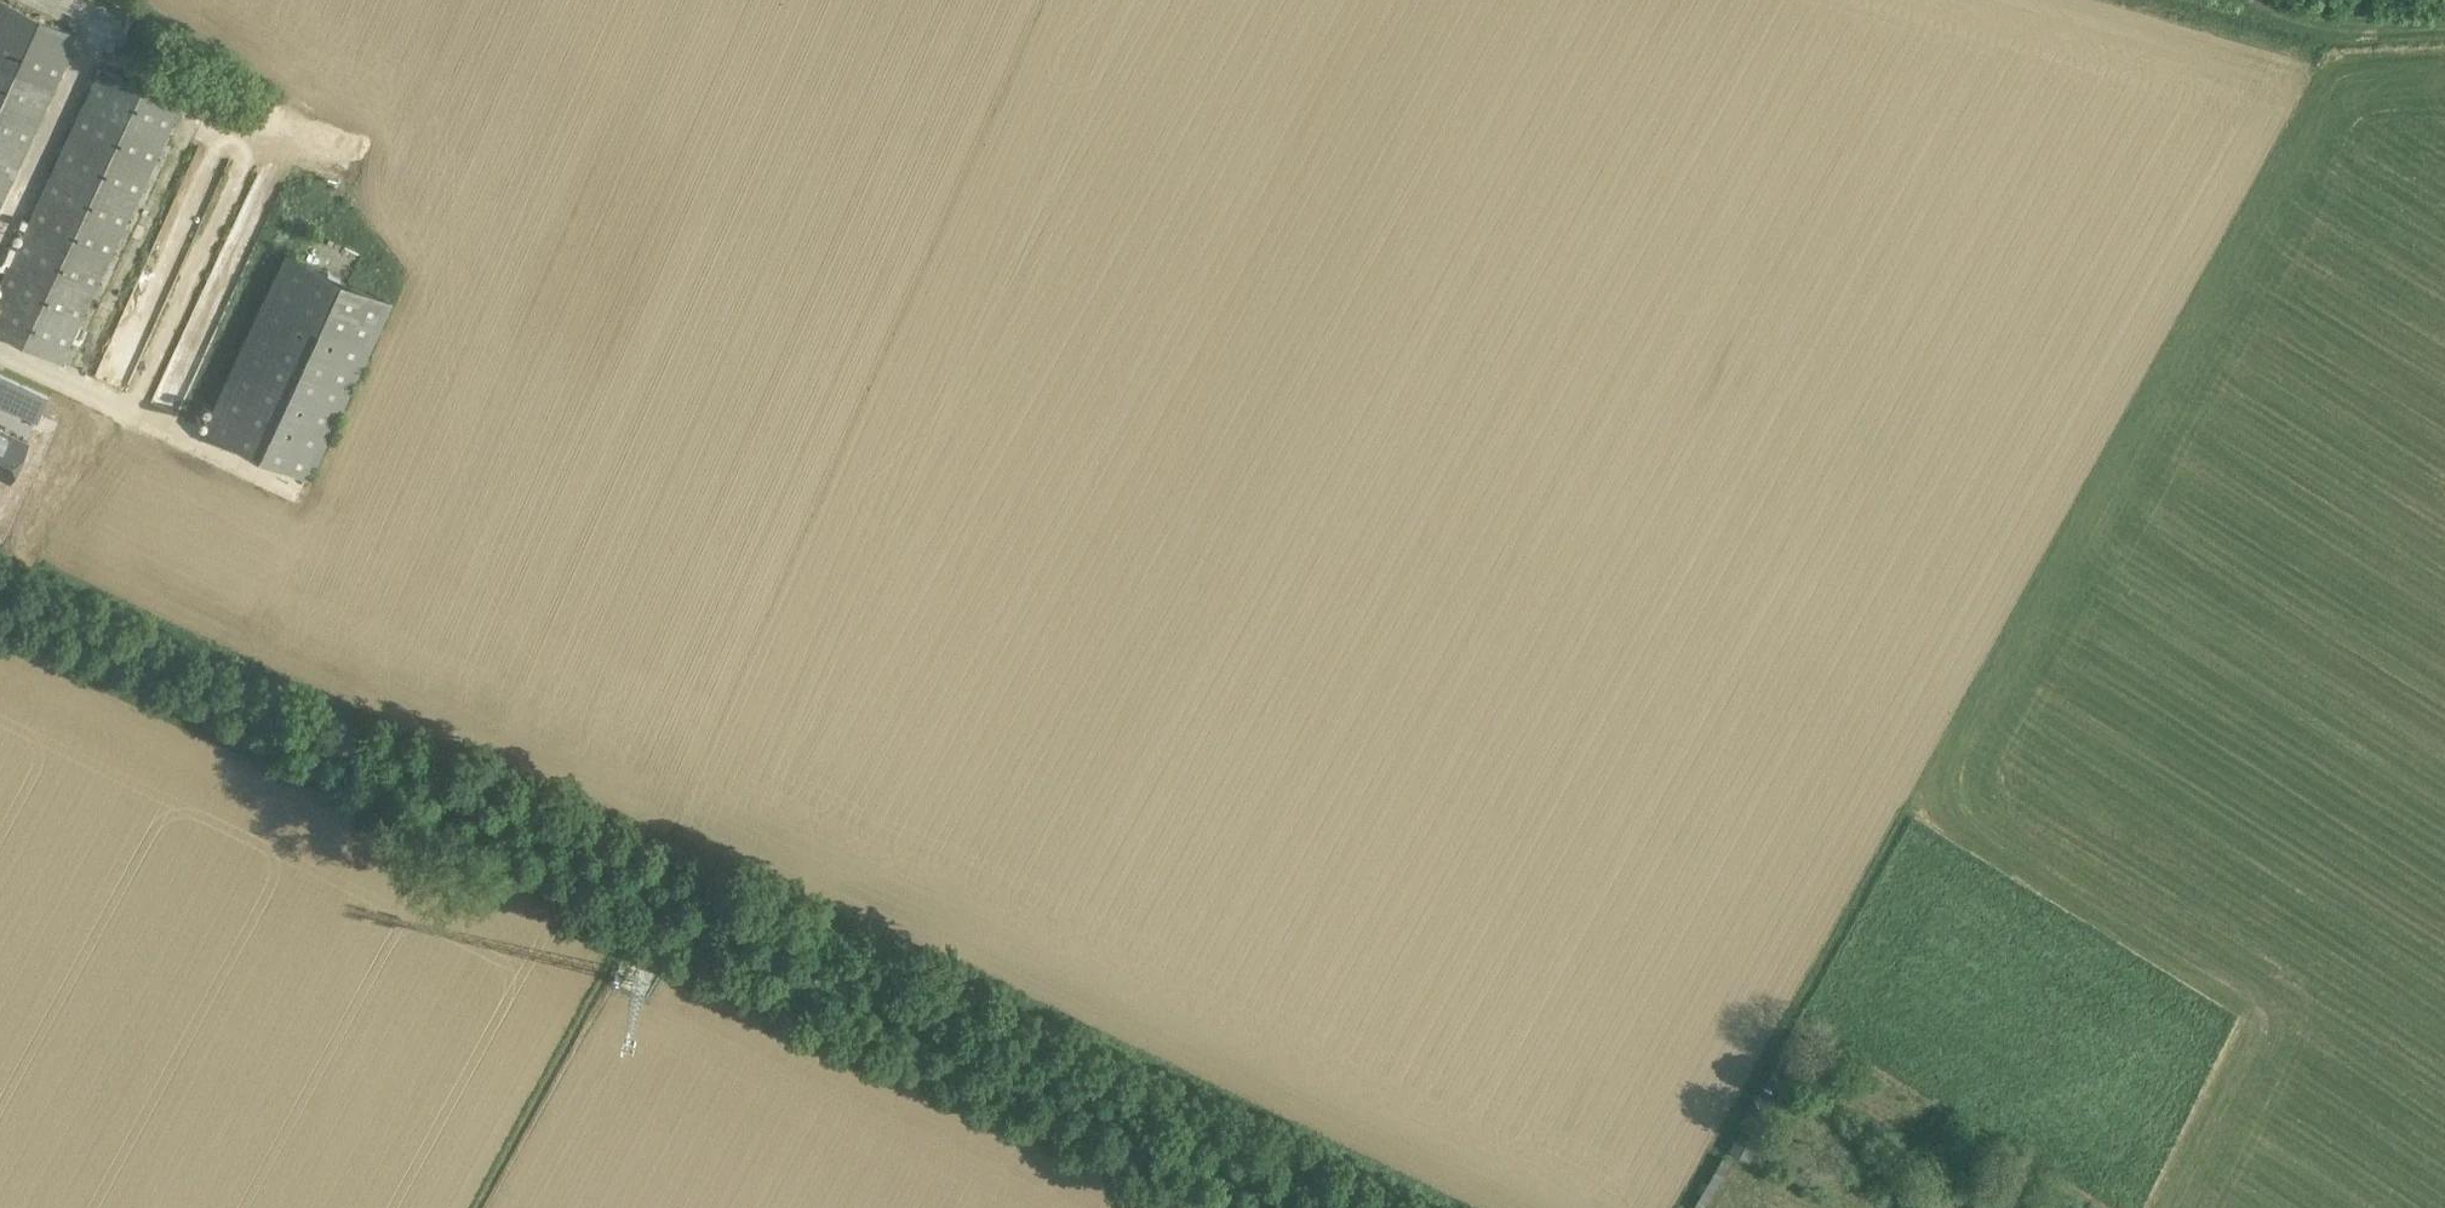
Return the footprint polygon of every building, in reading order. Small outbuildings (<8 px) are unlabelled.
[(3,0),(0,0),(0,207),(80,36),(3,0)] [(99,69),(74,122),(0,281),(0,333),(63,364),(181,106),(99,69)] [(392,301),(287,253),(205,433),(310,481),(392,301)] [(2,411),(16,382),(0,375),(0,410),(2,411)] [(33,390),(19,419),(36,427),(50,398),(33,390)] [(0,427),(0,476),(9,480),(28,440),(0,427)] [(1762,1136),(1742,1125),(1730,1149),(1750,1159),(1762,1136)]
